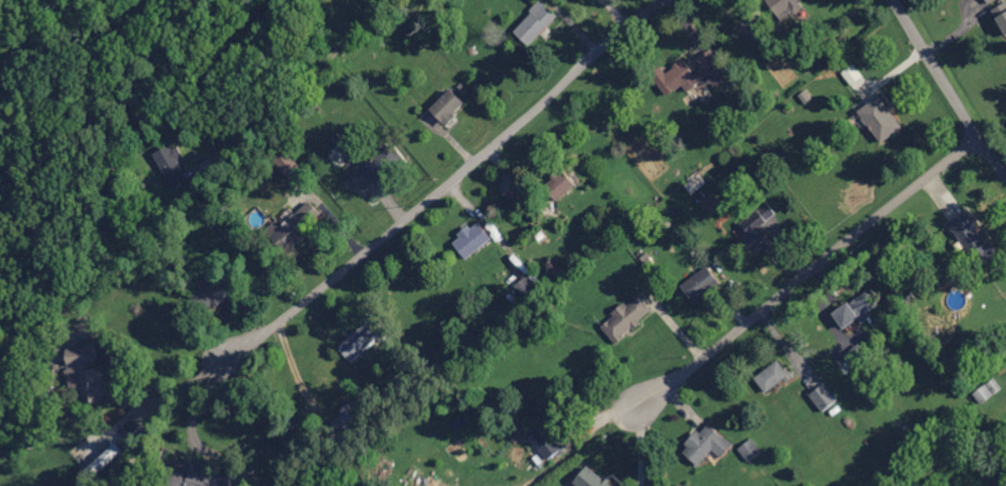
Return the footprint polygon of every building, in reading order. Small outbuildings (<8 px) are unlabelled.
[(557,15),(541,0),(540,0),(513,30),(529,45),(557,15)] [(781,20),(801,6),(797,0),(767,0),(781,20)] [(1001,4),(991,9),(1005,36),(1005,0),(999,0),(1001,4)] [(719,72),(707,51),(700,55),(705,66),(695,71),(687,55),(663,69),(661,66),(651,71),(665,95),(683,85),(686,90),(719,72)] [(841,71),(851,84),(862,76),(852,63),(841,71)] [(430,109),(446,124),(466,102),(450,87),(430,109)] [(901,129),(882,95),(858,108),(878,143),(901,129)] [(184,155),(175,140),(153,153),(172,186),(187,177),(177,159),(184,155)] [(368,188),(403,157),(392,144),(383,153),(378,147),(352,170),(368,188)] [(558,201),(576,184),(561,168),(543,185),(558,201)] [(285,252),(308,234),(301,224),(316,211),(309,202),(282,223),(279,218),(266,228),(285,252)] [(737,231),(752,250),(770,235),(775,241),(789,231),(769,207),(737,231)] [(948,224),(982,265),(998,252),(963,211),(948,224)] [(452,241),(466,258),(492,237),(477,220),(452,241)] [(719,281),(706,265),(681,286),(693,302),(719,281)] [(200,288),(192,292),(200,311),(233,297),(221,269),(196,279),(200,288)] [(513,286),(525,301),(539,289),(526,275),(513,286)] [(844,328),(858,318),(861,322),(873,313),(860,294),(833,313),(844,328)] [(653,311),(639,295),(628,305),(626,302),(599,325),(615,343),(653,311)] [(338,346),(352,362),(383,333),(369,317),(338,346)] [(67,348),(70,391),(77,391),(77,402),(107,400),(105,366),(96,366),(95,346),(67,348)] [(789,375),(779,359),(754,375),(764,392),(789,375)] [(1001,387),(994,377),(974,393),(982,402),(1001,387)] [(822,411),(838,399),(825,382),(809,394),(822,411)] [(564,447),(542,416),(526,427),(548,458),(564,447)] [(733,445),(709,422),(700,432),(698,430),(681,450),(698,465),(713,449),(722,458),(733,445)] [(115,458),(107,448),(86,468),(95,477),(115,458)] [(191,462),(184,485),(217,485),(218,484),(206,481),(210,468),(191,462)] [(585,466),(573,482),(578,485),(611,485),(585,466)]
